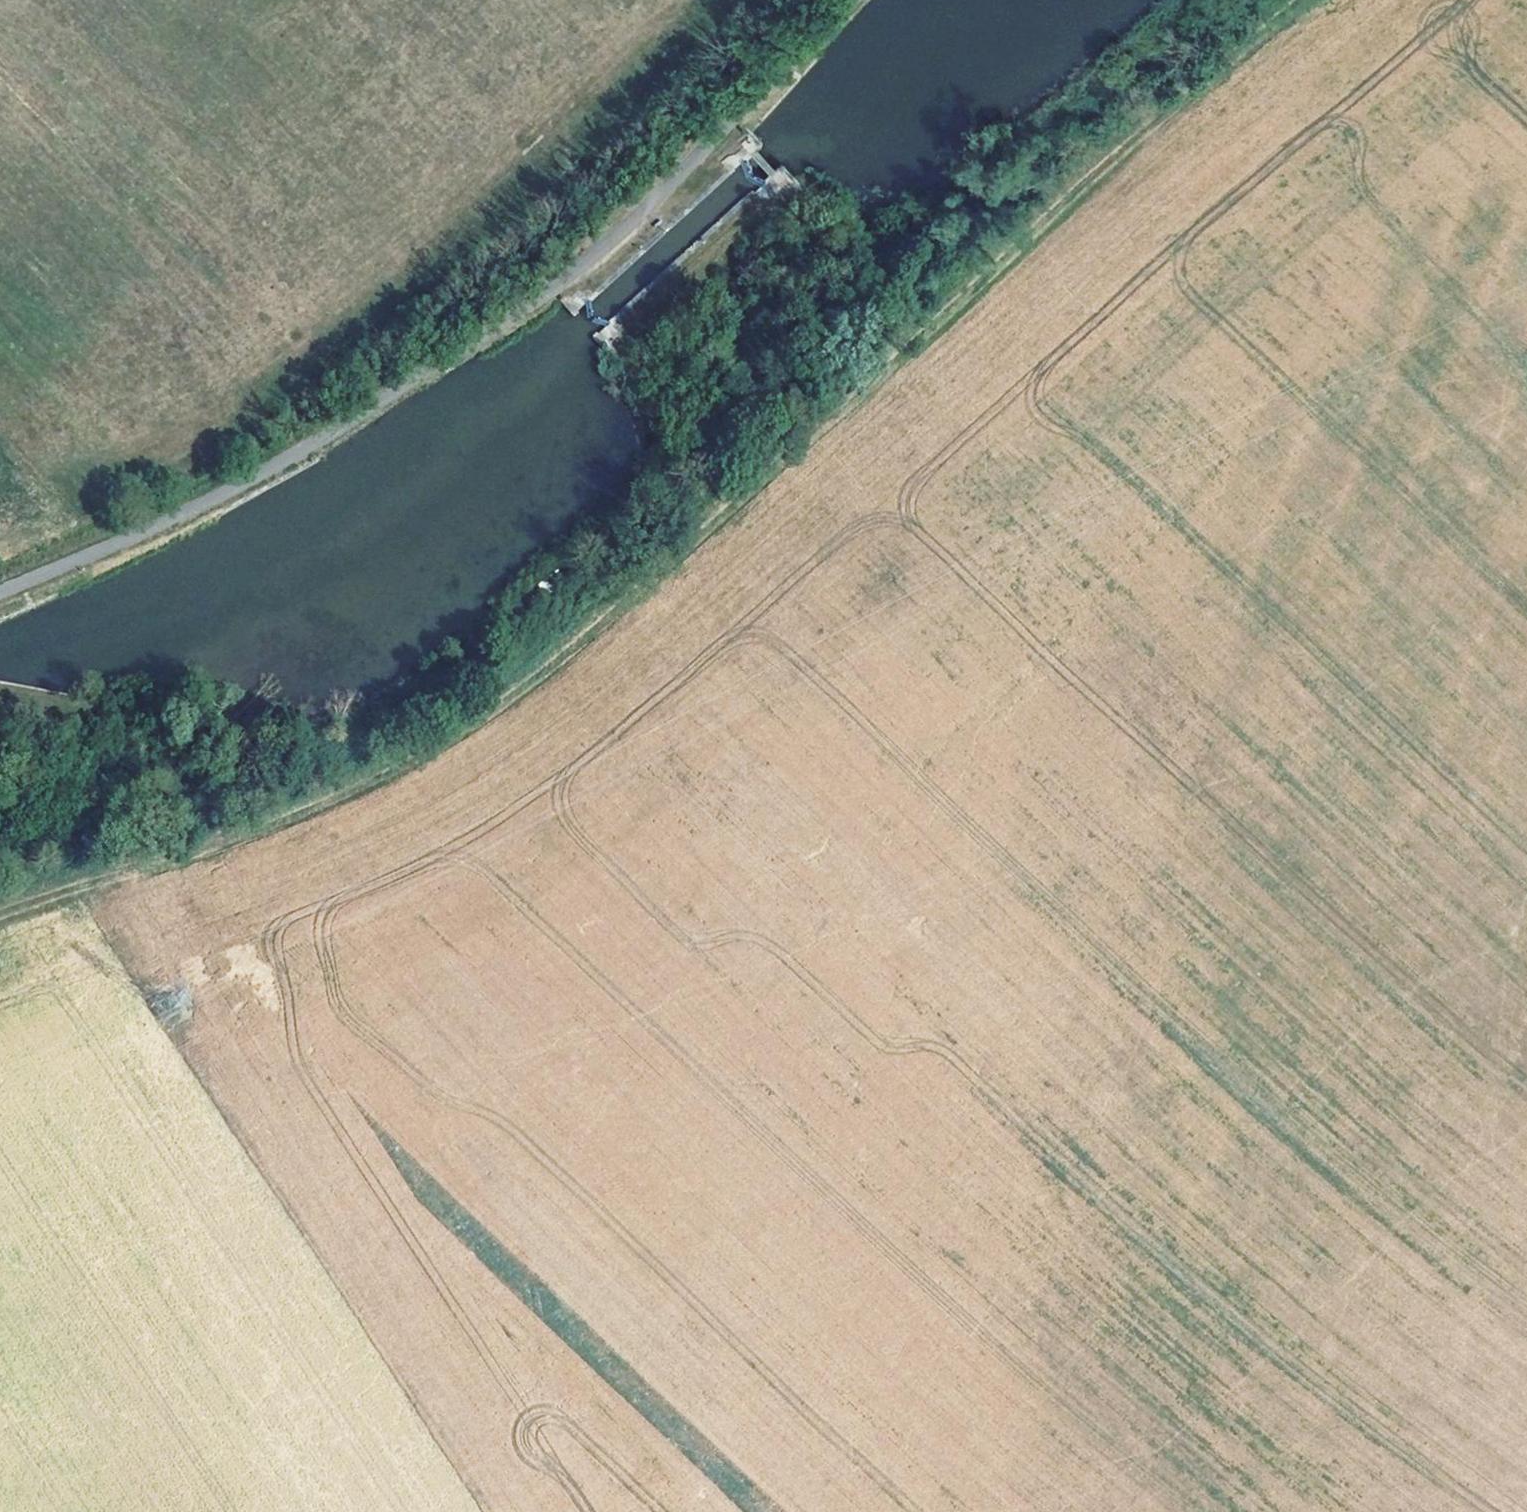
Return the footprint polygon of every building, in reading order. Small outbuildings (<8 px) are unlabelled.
[(757,225),(783,201),(785,203),(801,189),(780,166),(738,204),(757,225)]
